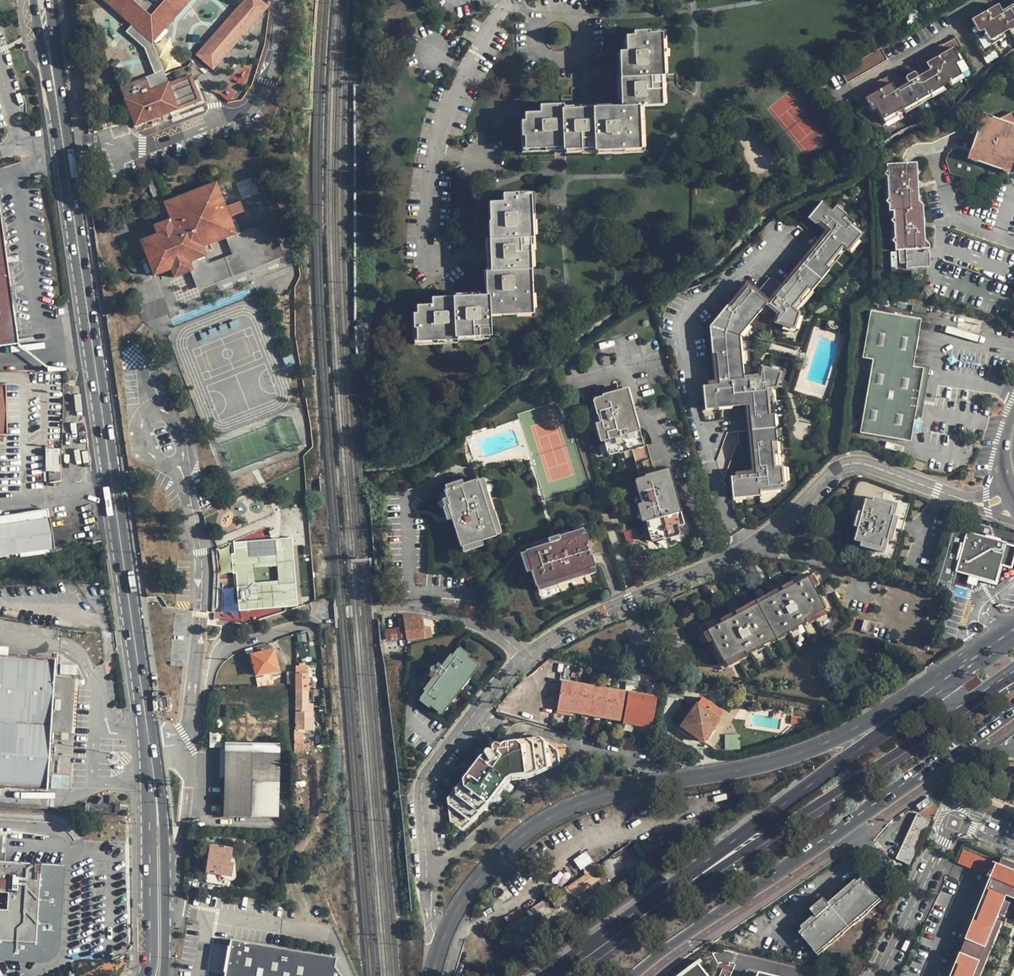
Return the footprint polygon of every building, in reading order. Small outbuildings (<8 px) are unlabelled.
[(137,126),(200,102),(190,76),(169,84),(152,43),(189,0),(159,0),(153,7),(146,0),(105,0),(133,25),(126,33),(144,49),(154,75),(121,88),(137,126)] [(198,56),(213,70),(267,10),(256,0),(248,0),(198,56)] [(1003,14),(999,8),(966,27),(985,60),(997,54),(991,44),(1013,31),(1013,8),(1003,14)] [(525,115),(526,153),(640,152),(640,109),(664,109),(663,36),(629,37),(629,54),(621,54),(622,109),(543,110),(543,115),(525,115)] [(896,76),(857,98),(864,111),(869,108),(873,114),(877,112),(884,124),(963,80),(965,82),(977,75),(957,41),(917,65),(923,77),(918,80),(916,77),(915,77),(912,77),(909,78),(908,79),(906,81),(906,83),(908,86),(904,88),(896,76)] [(883,52),(841,75),(848,87),(890,64),(883,52)] [(966,153),(971,162),(1002,173),(1012,169),(1013,163),(1013,118),(1011,113),(997,119),(988,116),(977,122),(966,153)] [(906,252),(908,270),(927,268),(931,264),(929,242),(924,239),(921,203),(917,200),(913,164),(884,165),(884,174),(878,180),(880,201),(887,206),(888,213),(892,213),(893,220),(887,226),(888,239),(895,244),(896,252),(906,252)] [(199,289),(283,257),(271,223),(236,236),(231,223),(216,185),(166,204),(172,220),(156,227),(159,235),(142,242),(156,277),(173,270),(176,278),(193,272),(199,289)] [(418,307),(419,345),(456,344),(456,340),(490,339),(490,317),(534,317),(533,198),(505,198),(505,205),(492,205),(493,271),(488,271),(488,299),(434,300),(435,307),(418,307)] [(832,232),(772,304),(782,312),(779,315),(777,324),(794,330),(798,316),(792,310),(844,247),(850,252),(862,236),(823,202),(812,215),(832,232)] [(227,210),(229,218),(244,213),(241,205),(227,210)] [(17,344),(0,226),(0,346),(17,344)] [(770,279),(759,293),(770,301),(781,288),(770,279)] [(748,289),(729,311),(726,308),(707,329),(710,357),(714,356),(718,384),(737,382),(732,337),(763,301),(748,289)] [(872,363),(859,436),(909,445),(922,372),(912,370),(921,322),(872,313),(864,361),(872,363)] [(760,383),(746,385),(756,478),(731,480),(732,496),(784,491),(781,470),(774,471),(764,391),(774,390),(778,376),(761,371),(759,377),(760,383)] [(743,386),(702,389),(704,407),(744,403),(743,386)] [(648,522),(654,542),(682,534),(664,473),(654,476),(653,473),(654,473),(651,465),(649,455),(647,448),(639,450),(638,446),(639,446),(623,392),(595,401),(599,416),(598,417),(605,442),(606,442),(610,456),(632,450),(641,479),(636,481),(641,497),(639,497),(647,523),(648,522)] [(45,448),(45,476),(59,475),(59,448),(45,448)] [(448,507),(461,547),(479,542),(480,542),(497,537),(479,480),(462,485),(462,486),(445,492),(450,506),(448,507)] [(866,500),(855,541),(862,543),(860,548),(885,555),(889,542),(893,543),(899,519),(895,517),(899,505),(874,498),(873,502),(866,500)] [(53,549),(49,519),(48,510),(0,517),(0,557),(53,549)] [(531,572),(541,604),(601,585),(588,545),(590,544),(587,534),(561,542),(561,540),(526,551),(532,571),(531,572)] [(969,535),(959,571),(972,575),(970,581),(968,581),(966,590),(976,593),(979,583),(977,583),(979,577),(995,582),(1006,546),(969,535)] [(291,537),(231,542),(237,611),(297,606),(291,537)] [(708,631),(725,663),(746,653),(747,655),(808,624),(806,620),(827,610),(810,577),(708,631)] [(405,617),(409,641),(423,639),(421,618),(405,617)] [(432,627),(433,620),(424,618),(423,625),(432,627)] [(865,621),(862,632),(874,635),(877,625),(865,621)] [(386,641),(405,639),(404,626),(385,628),(386,641)] [(0,646),(0,654),(8,655),(8,646),(0,646)] [(275,653),(254,657),(258,677),(280,673),(275,653)] [(45,787),(48,731),(73,732),(76,678),(55,676),(56,657),(8,655),(0,654),(0,784),(45,787)] [(434,686),(425,697),(443,711),(479,669),(463,655),(445,677),(437,671),(428,682),(434,686)] [(298,669),(297,687),(298,687),(298,721),(297,721),(297,753),(306,750),(304,731),(315,731),(315,706),(311,705),(311,669),(298,669)] [(640,678),(621,674),(619,685),(638,689),(640,678)] [(563,683),(558,709),(621,721),(626,695),(563,683)] [(629,693),(623,728),(651,733),(657,698),(629,693)] [(704,698),(682,727),(704,744),(726,715),(704,698)] [(794,717),(792,725),(803,727),(804,719),(794,717)] [(544,742),(502,747),(501,744),(499,744),(496,744),(494,745),(492,746),(492,748),(493,751),(491,752),(490,750),(488,750),(486,750),(485,752),(485,754),(486,755),(449,804),(451,823),(463,831),(473,822),(508,777),(536,774),(536,767),(560,763),(559,754),(544,742)] [(227,753),(226,818),(280,819),(281,754),(227,753)] [(93,804),(93,812),(113,813),(114,805),(107,804),(107,798),(100,798),(99,804),(93,804)] [(909,865),(930,820),(918,815),(897,859),(909,865)] [(212,846),(208,873),(210,874),(208,883),(222,885),(223,876),(233,878),(235,865),(232,865),(234,850),(212,846)] [(991,861),(963,850),(959,863),(985,874),(991,861)] [(580,869),(592,861),(586,851),(573,859),(580,869)] [(999,866),(1013,872),(1013,864),(1002,859),(999,866)] [(51,960),(63,946),(65,863),(0,862),(0,959),(51,960)] [(999,866),(993,863),(987,877),(990,879),(965,940),(966,940),(955,965),(958,967),(954,975),(974,975),(996,922),(998,916),(1004,903),(1006,897),(1013,900),(1013,872),(999,866)] [(569,889),(585,911),(602,899),(586,876),(569,889)] [(861,879),(801,931),(817,952),(879,898),(861,879)] [(552,901),(557,910),(572,900),(565,890),(560,893),(561,895),(552,901)] [(824,898),(811,909),(815,914),(828,904),(824,898)] [(1004,903),(998,916),(1004,919),(1010,905),(1004,903)] [(974,975),(981,975),(1002,924),(996,922),(974,975)] [(335,968),(336,959),(232,941),(226,975),(342,975),(335,968)] [(685,975),(706,975),(698,964),(685,975)] [(958,967),(955,965),(954,970),(953,969),(950,975),(954,975),(958,967)]
